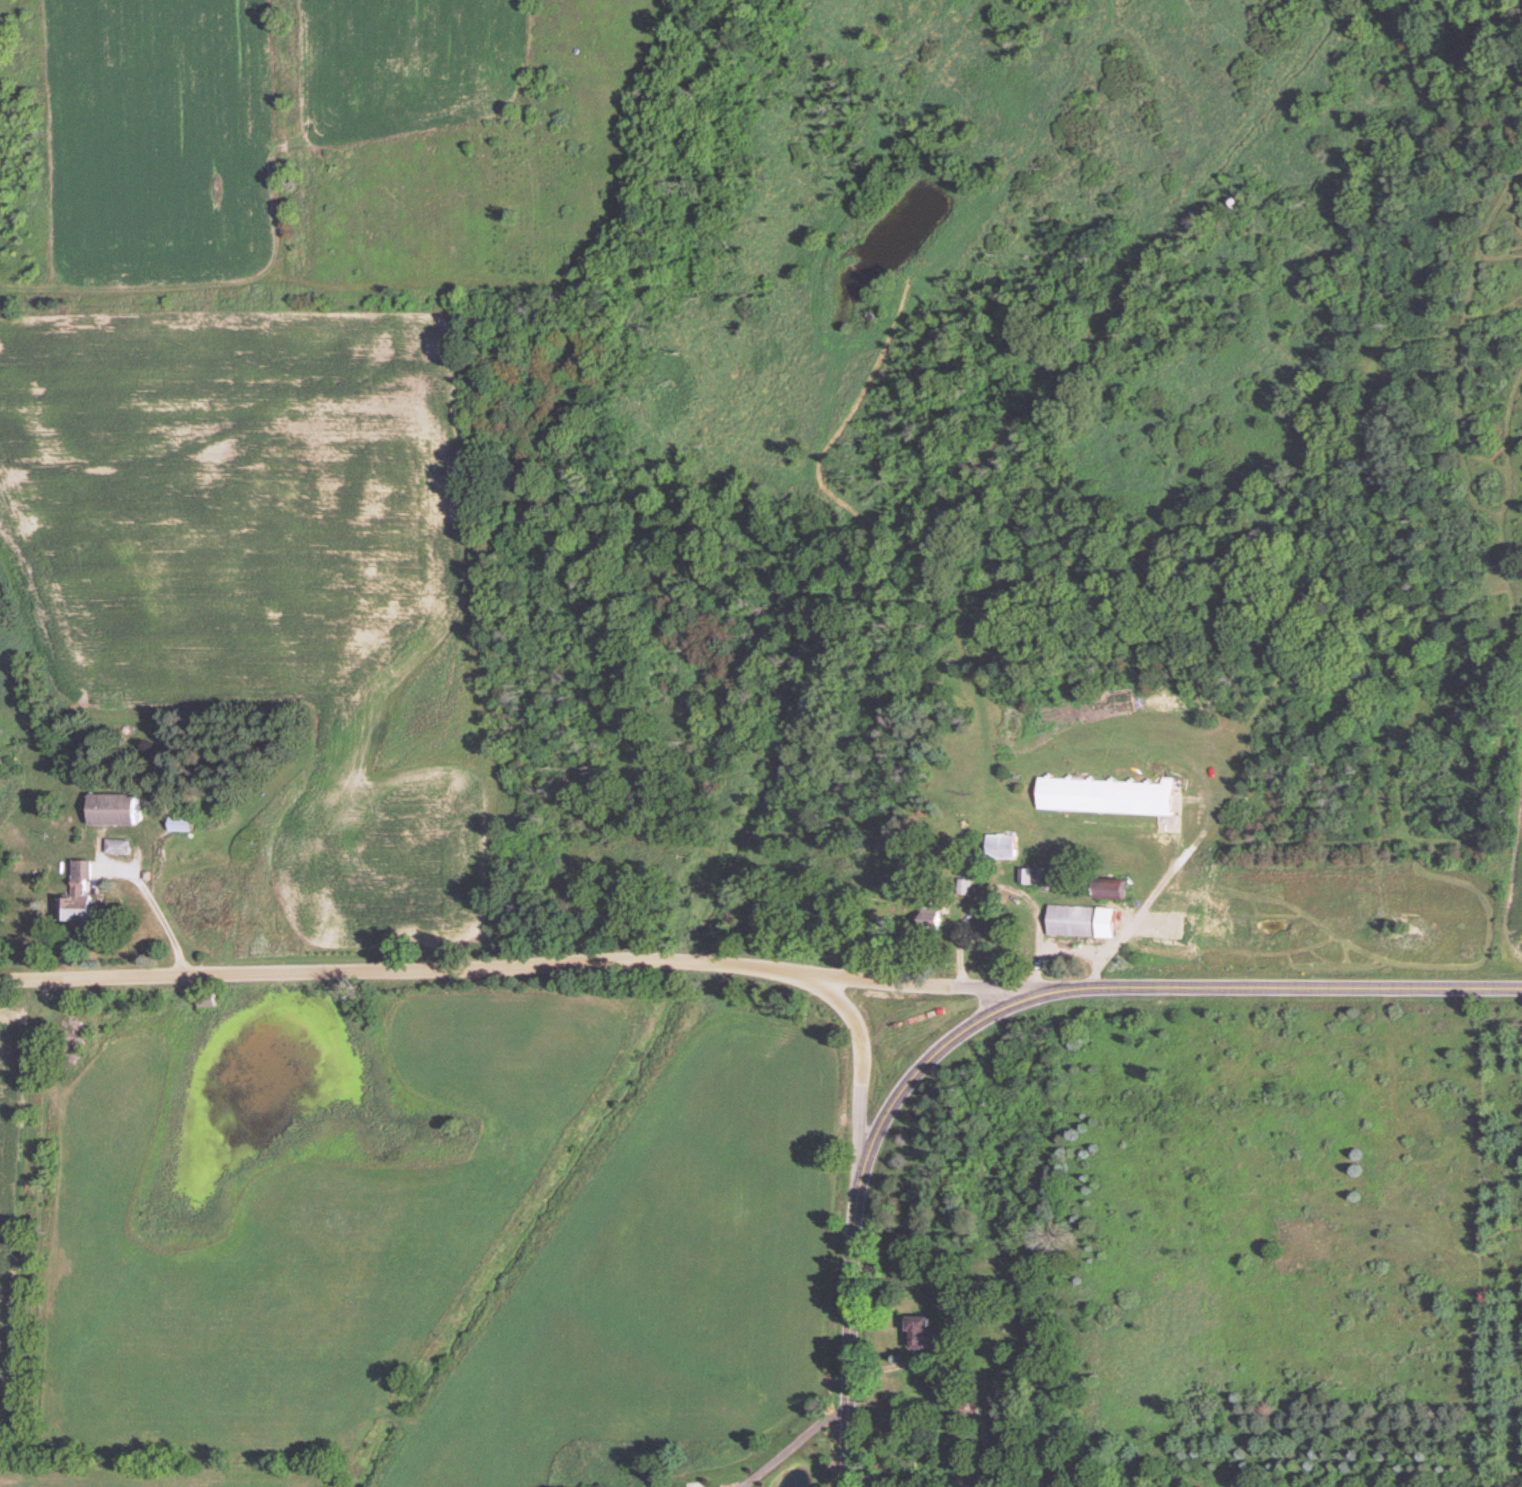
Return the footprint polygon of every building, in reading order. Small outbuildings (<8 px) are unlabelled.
[(1170,780),(1158,779),(1157,784),(1034,779),(1033,812),(1169,817),(1170,780)] [(134,826),(134,796),(82,796),(82,826),(134,826)] [(186,833),(186,818),(163,818),(163,833),(186,833)] [(1010,861),(1010,836),(981,836),(981,861),(1010,861)] [(126,855),(126,840),(101,840),(101,855),(126,855)] [(92,922),(92,897),(81,897),(81,881),(87,881),(87,862),(67,862),(67,898),(53,898),(53,922),(92,922)] [(966,896),(967,882),(955,880),(953,895),(966,896)] [(1086,897),(1119,897),(1119,881),(1086,881),(1086,897)] [(937,930),(937,904),(916,904),(916,930),(937,930)] [(1095,939),(1096,908),(1043,907),(1042,937),(1095,939)] [(73,1049),(73,1028),(51,1028),(51,1048),(73,1049)] [(938,1329),(927,1329),(927,1318),(903,1318),(903,1351),(938,1350),(938,1329)] [(951,1401),(951,1418),(973,1418),(973,1401),(951,1401)]
